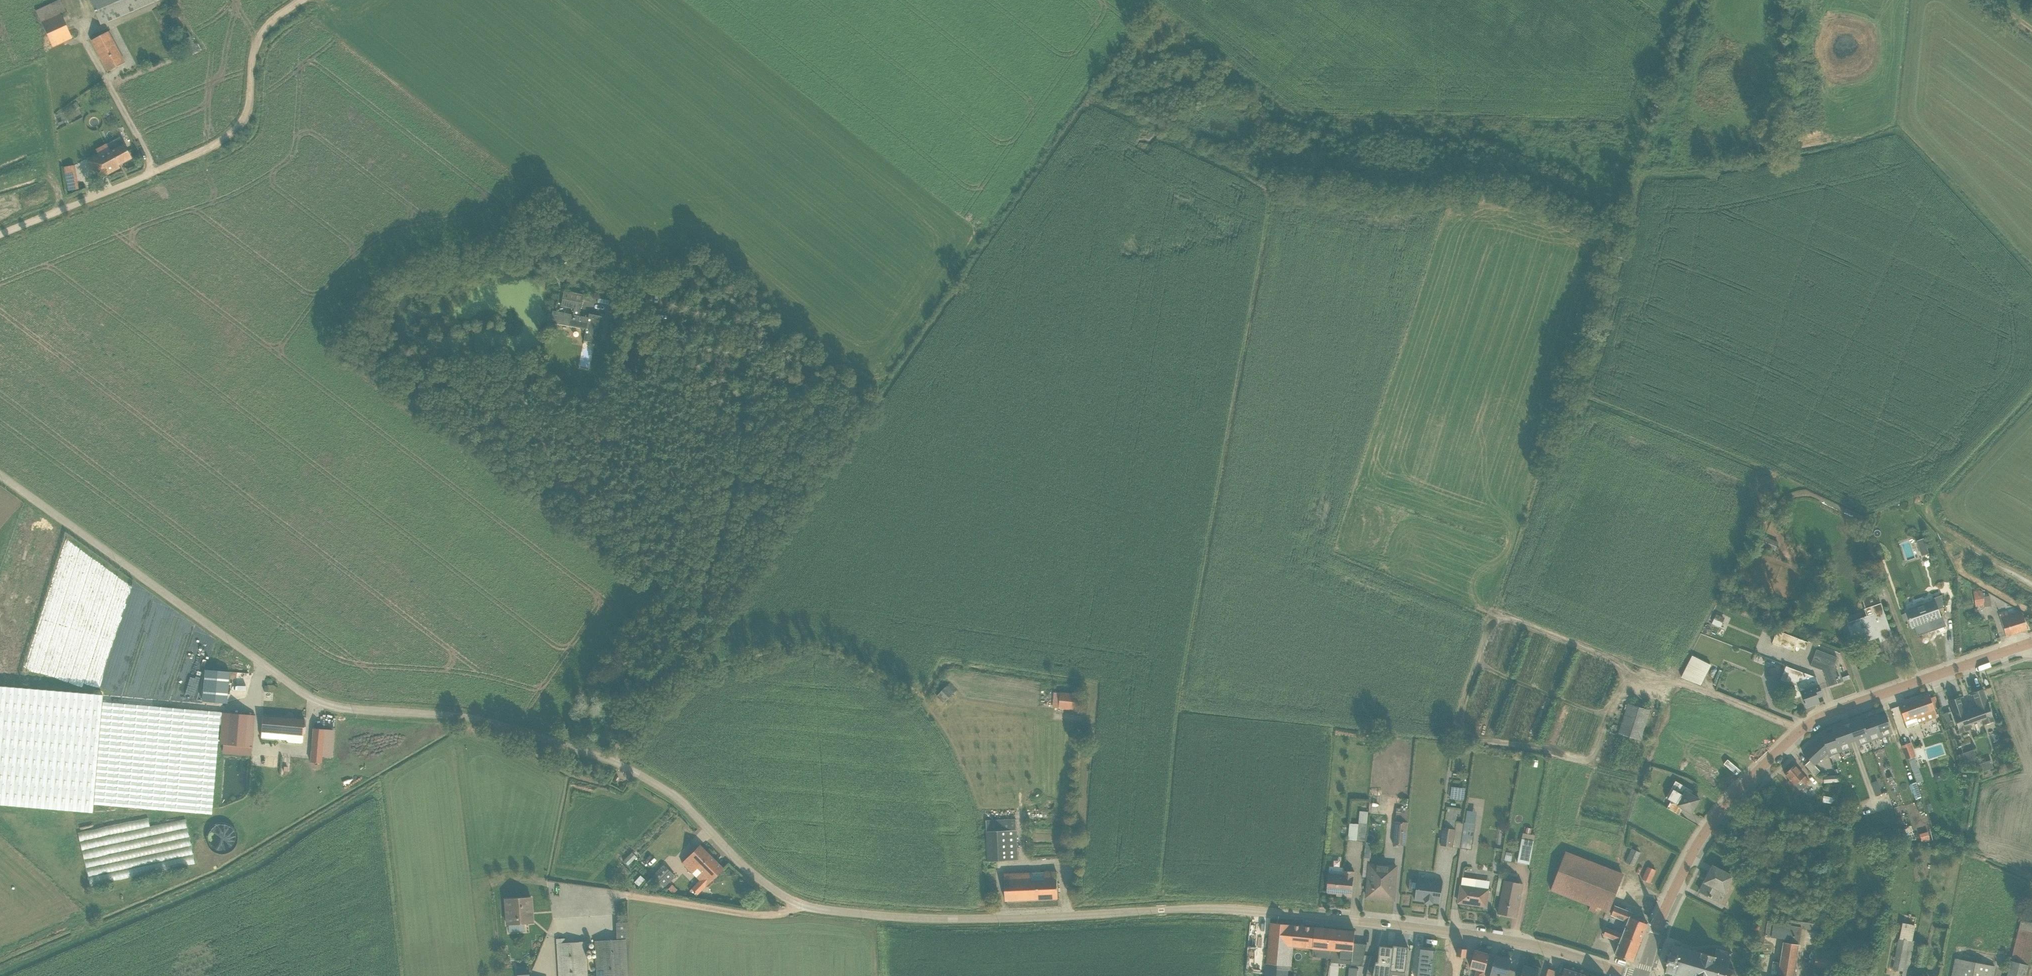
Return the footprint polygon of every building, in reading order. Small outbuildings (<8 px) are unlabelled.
[(35,11),(52,47),(71,39),(60,14),(65,11),(60,0),(59,0),(35,11)] [(100,25),(160,0),(89,0),(100,25)] [(108,32),(90,42),(107,72),(125,63),(108,32)] [(108,146),(116,141),(112,134),(104,139),(108,146)] [(98,154),(87,160),(97,179),(119,167),(118,165),(131,158),(123,144),(110,151),(106,144),(95,150),(98,154)] [(62,169),(69,168),(68,154),(61,155),(62,169)] [(564,274),(571,274),(570,264),(566,264),(566,259),(563,259),(564,274)] [(573,309),(572,315),(552,311),(549,323),(585,330),(583,341),(595,343),(600,316),(588,314),(588,318),(579,316),(583,295),(563,291),(560,306),(573,309)] [(1921,556),(1928,553),(1923,538),(1915,541),(1921,556)] [(55,542),(23,669),(116,692),(130,636),(111,631),(125,574),(83,564),(86,550),(55,542)] [(1880,642),(1892,638),(1875,587),(1862,591),(1864,597),(1861,598),(1862,600),(1865,609),(1864,609),(1866,616),(1846,623),(1854,646),(1878,638),(1880,642)] [(1983,591),(1970,592),(1970,604),(1984,603),(1983,591)] [(1909,619),(1912,627),(1940,617),(1937,610),(1943,607),(1942,595),(1933,598),(1933,600),(1905,610),(1906,613),(1900,615),(1903,621),(1909,619)] [(2006,612),(1999,614),(2006,636),(2027,630),(2022,615),(2020,611),(2007,615),(2006,612)] [(1712,623),(1720,628),(1725,618),(1716,614),(1712,623)] [(1808,639),(1816,635),(1812,627),(1803,631),(1808,639)] [(1805,650),(1808,642),(1776,630),(1772,643),(1793,650),(1795,646),(1805,650)] [(1837,657),(1816,649),(1810,666),(1823,671),(1828,686),(1841,682),(1835,663),(1837,657)] [(1710,665),(1692,656),(1681,677),(1700,685),(1710,665)] [(1816,677),(1785,666),(1780,680),(1794,685),(1792,690),(1795,698),(1802,696),(1806,707),(1819,702),(1817,697),(1822,696),(1816,677)] [(229,672),(205,670),(202,701),(226,703),(229,672)] [(1845,687),(1852,685),(1849,677),(1842,679),(1845,687)] [(957,690),(950,683),(937,697),(944,704),(957,690)] [(102,695),(0,686),(0,805),(92,813),(102,695)] [(1987,703),(1982,689),(1972,693),(1977,707),(1964,712),(1959,697),(1949,701),(1954,715),(1953,715),(1958,728),(1959,734),(1971,730),(1969,725),(1980,721),(1982,725),(1994,721),(1992,716),(1987,703)] [(1078,711),(1079,694),(1061,692),(1061,693),(1054,692),(1053,707),(1059,708),(1059,709),(1078,711)] [(1929,695),(1898,706),(1906,728),(1937,718),(1934,709),(1939,707),(1935,696),(1930,698),(1929,695)] [(94,804),(211,814),(220,712),(102,703),(94,804)] [(1627,703),(1618,734),(1641,740),(1650,710),(1627,703)] [(222,754),(251,756),(254,715),(223,712),(222,724),(220,724),(219,744),(223,745),(222,754)] [(1943,714),(1946,723),(1947,722),(1949,730),(1955,728),(1952,721),(1951,721),(1947,712),(1943,714)] [(1873,717),(1880,738),(1892,734),(1885,713),(1873,717)] [(262,716),(260,738),(286,740),(288,742),(300,744),(302,741),(304,719),(262,716)] [(1880,738),(1873,717),(1862,721),(1870,741),(1880,738)] [(1858,746),(1870,741),(1862,721),(1861,719),(1851,723),(1851,722),(1842,725),(1842,726),(1832,730),(1832,731),(1840,752),(1851,748),(1850,742),(1856,740),(1858,746)] [(324,729),(313,728),(310,762),(321,763),(324,729)] [(1735,731),(1721,765),(1726,767),(1722,777),(1726,778),(1728,774),(1733,777),(1742,757),(1751,761),(1759,741),(1735,731)] [(1821,736),(1827,754),(1828,756),(1840,752),(1832,731),(1821,736)] [(1821,736),(1802,753),(1809,761),(1805,765),(1814,776),(1820,771),(1815,765),(1827,754),(1821,736)] [(1914,756),(1915,756),(1911,743),(1900,746),(1905,759),(1906,759),(1914,756)] [(1960,765),(1976,759),(1973,750),(1957,756),(1960,765)] [(1923,781),(1914,756),(1906,759),(1907,762),(1909,762),(1917,783),(1923,781)] [(1981,772),(1993,768),(1990,760),(1979,764),(1981,772)] [(1787,782),(1792,787),(1793,786),(1799,789),(1808,781),(1795,765),(1784,774),(1790,780),(1787,782)] [(1936,781),(1943,779),(1941,771),(1933,773),(1936,781)] [(1839,775),(1823,776),(1824,784),(1839,782),(1839,775)] [(1739,777),(1734,780),(1738,787),(1743,785),(1739,777)] [(1691,813),(1699,799),(1690,794),(1693,790),(1675,781),(1666,797),(1671,800),(1667,808),(1679,815),(1683,808),(1691,813)] [(1450,798),(1463,800),(1465,788),(1452,786),(1450,798)] [(1605,801),(1614,800),(1614,791),(1604,791),(1605,801)] [(1387,820),(1386,843),(1405,846),(1409,809),(1396,808),(1396,821),(1387,820)] [(1460,848),(1464,824),(1456,822),(1457,809),(1448,808),(1445,827),(1443,827),(1440,845),(1460,848)] [(1359,823),(1367,823),(1368,812),(1360,811),(1359,823)] [(73,830),(83,881),(186,861),(178,818),(144,825),(143,817),(73,830)] [(1763,838),(1773,839),(1776,820),(1766,818),(1763,838)] [(1016,819),(987,820),(987,831),(986,830),(988,861),(1019,860),(1017,830),(1016,819)] [(1464,822),(1464,824),(1460,848),(1471,849),(1475,824),(1464,822)] [(1350,823),(1348,839),(1357,840),(1357,841),(1365,842),(1367,824),(1359,823),(1359,824),(1350,823)] [(1517,862),(1529,864),(1535,835),(1530,834),(1531,828),(1526,827),(1525,833),(1522,833),(1517,862)] [(1913,840),(1922,838),(1919,830),(1910,833),(1913,840)] [(1368,878),(1366,897),(1373,898),(1373,897),(1378,897),(1378,899),(1394,900),(1397,865),(1369,862),(1370,858),(1371,858),(1372,844),(1372,842),(1366,842),(1362,877),(1368,878)] [(698,845),(681,862),(704,885),(722,869),(698,845)] [(1625,862),(1634,867),(1640,852),(1632,848),(1625,862)] [(1622,875),(1565,853),(1551,890),(1608,912),(1622,875)] [(662,865),(647,880),(659,892),(674,876),(662,865)] [(1734,876),(1712,865),(1698,891),(1717,901),(1721,895),(1723,896),(1734,876)] [(1328,873),(1327,893),(1343,894),(1343,896),(1351,897),(1354,871),(1344,870),(1344,868),(1329,866),(1329,873),(1328,873)] [(1651,883),(1656,870),(1647,866),(1642,879),(1651,883)] [(1057,871),(1005,874),(1005,901),(1058,899),(1057,871)] [(633,882),(638,886),(644,879),(639,875),(633,882)] [(1462,877),(1459,903),(1486,906),(1490,881),(1462,877)] [(1418,878),(1415,900),(1425,901),(1425,903),(1433,904),(1433,902),(1440,903),(1443,881),(1418,878)] [(1504,880),(1498,914),(1516,917),(1523,884),(1504,880)] [(672,894),(677,890),(671,884),(667,888),(672,894)] [(531,897),(503,898),(505,925),(533,923),(531,897)] [(1783,939),(1783,942),(1782,942),(1777,975),(1778,975),(1794,975),(1801,928),(1820,931),(1822,917),(1812,915),(1811,923),(1790,920),(1790,923),(1767,920),(1769,905),(1761,903),(1755,942),(1764,943),(1765,936),(1783,939)] [(1622,934),(1640,942),(1647,924),(1630,917),(1632,912),(1615,905),(1611,915),(1627,922),(1622,934)] [(2020,921),(2006,975),(2025,975),(2028,965),(2027,965),(2031,947),(2031,923),(2020,921)] [(627,922),(615,923),(616,939),(593,941),(595,975),(627,975),(625,939),(628,939),(627,922)] [(1271,923),(1266,975),(1297,975),(1298,966),(1288,965),(1290,946),(1332,950),(1334,929),(1271,923)] [(1892,969),(1902,971),(1901,975),(1908,975),(1909,975),(1915,941),(1912,940),(1915,925),(1902,923),(1899,938),(1898,938),(1892,969)] [(1877,944),(1884,946),(1888,928),(1881,926),(1877,944)] [(1633,961),(1640,942),(1622,934),(1606,927),(1603,935),(1620,942),(1615,954),(1633,961)] [(1334,929),(1332,950),(1340,951),(1340,959),(1351,960),(1351,965),(1362,966),(1366,944),(1354,943),(1355,931),(1334,929)] [(555,938),(557,975),(586,975),(584,941),(564,942),(564,938),(555,938)] [(1664,961),(1666,962),(1665,964),(1667,965),(1665,973),(1670,973),(1672,974),(1673,975),(1675,974),(1678,975),(1679,975),(1736,975),(1736,974),(1736,972),(1735,971),(1733,969),(1727,967),(1732,952),(1716,948),(1714,954),(1672,943),(1670,951),(1669,951),(1669,953),(1666,952),(1666,954),(1668,955),(1667,960),(1664,960),(1664,961)] [(1755,943),(1754,953),(1763,954),(1764,944),(1755,943)] [(1393,945),(1393,947),(1379,945),(1377,961),(1375,962),(1372,975),(1405,975),(1408,947),(1393,945)] [(1916,945),(1912,962),(1924,964),(1928,947),(1916,945)] [(1420,948),(1417,975),(1432,975),(1435,950),(1420,948)] [(1458,948),(1457,956),(1465,957),(1466,949),(1458,948)] [(1814,968),(1840,973),(1843,954),(1817,949),(1814,966),(1814,968)] [(1475,950),(1470,968),(1476,970),(1475,975),(1483,975),(1489,954),(1475,950)] [(1515,971),(1509,969),(1511,962),(1504,960),(1505,958),(1495,955),(1490,975),(1514,975),(1515,971)] [(1761,965),(1770,967),(1771,958),(1762,956),(1761,965)] [(1952,975),(1992,975),(1994,966),(1955,958),(1952,975)] [(1861,975),(1868,975),(1870,965),(1846,961),(1844,973),(1861,975)] [(1541,968),(1532,965),(1532,967),(1523,965),(1521,973),(1515,971),(1514,975),(1539,975),(1541,968)] [(1814,968),(1814,966),(1807,965),(1805,975),(1812,975),(1814,968)]
